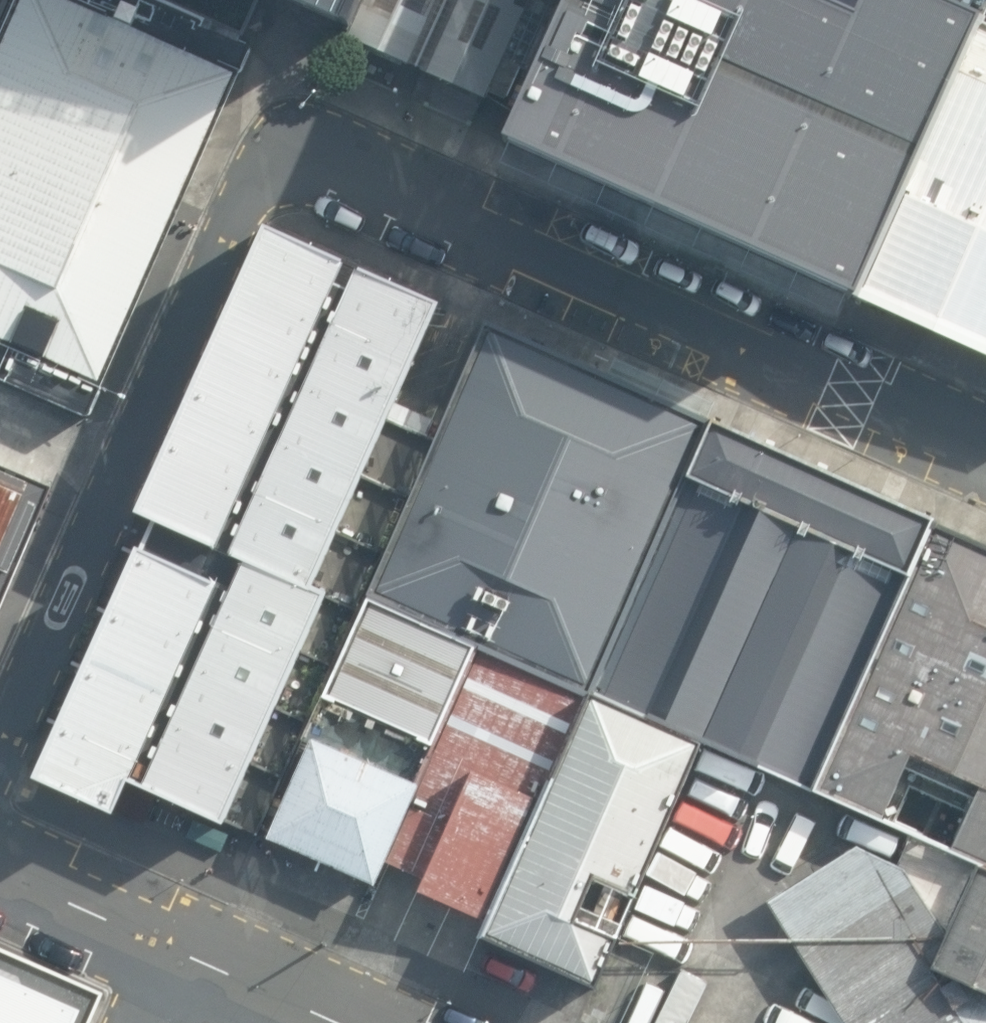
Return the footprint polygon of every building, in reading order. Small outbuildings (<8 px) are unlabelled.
[(46,0),(14,0),(0,34),(0,337),(108,382),(235,79),(46,0)] [(350,34),(366,0),(272,0),(350,34)] [(353,37),(486,96),(532,0),(371,0),(353,37)] [(985,49),(985,39),(956,25),(901,0),(576,0),(504,167),(860,326),(985,49)] [(956,25),(967,0),(901,0),(956,25)] [(860,326),(870,330),(985,380),(985,49),(860,326)] [(486,328),(264,225),(133,508),(150,516),(32,773),(110,809),(126,780),(263,839),(361,604),(486,328)] [(713,425),(486,328),(361,604),(480,649),(595,699),(713,425)] [(931,529),(713,425),(595,699),(698,741),(817,788),(931,529)] [(0,462),(0,594),(49,483),(0,462)] [(931,529),(817,788),(901,832),(985,873),(985,554),(931,529)] [(263,839),(375,879),(480,649),(361,604),(263,839)] [(595,699),(480,649),(375,879),(491,935),(595,699)] [(596,983),(698,741),(595,699),(491,935),(596,983)] [(901,832),(895,861),(854,844),(772,898),(845,1022),(985,1022),(985,873),(901,832)] [(105,991),(0,945),(0,1022),(91,1022),(105,991)]
